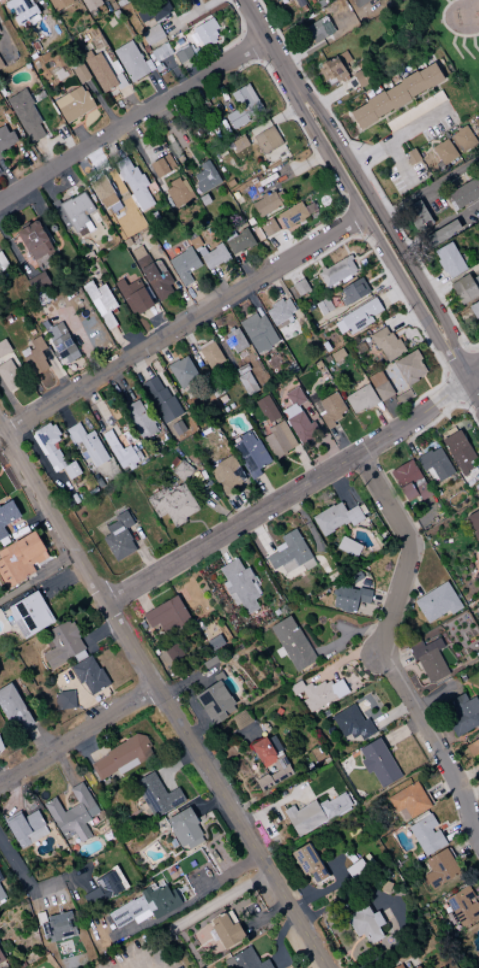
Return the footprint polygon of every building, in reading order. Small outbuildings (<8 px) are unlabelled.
[(4,3),(9,0),(26,0),(30,7),(35,5),(40,13),(18,26),(13,17),(22,13),(17,4),(7,10),(4,5),(5,5),(4,3)] [(55,12),(48,0),(73,0),(74,2),(55,12)] [(88,12),(81,0),(101,0),(103,4),(102,4),(88,12)] [(140,7),(153,0),(166,0),(171,9),(169,10),(170,13),(167,14),(169,17),(165,20),(163,17),(154,22),(152,18),(146,21),(146,20),(141,23),(136,13),(140,10),(141,9),(140,7)] [(316,1),(318,0),(324,0),(327,5),(320,9),(316,1)] [(325,15),(335,31),(322,39),(320,35),(313,39),(306,27),(325,15)] [(203,46),(193,29),(206,21),(207,24),(210,22),(218,34),(215,36),(216,38),(203,46)] [(141,34),(146,31),(145,30),(158,24),(165,37),(152,44),(152,43),(147,46),(141,34)] [(112,51),(131,40),(139,54),(140,54),(142,57),(142,58),(150,72),(131,83),(122,67),(121,68),(119,64),(120,64),(112,51)] [(150,52),(166,42),(172,53),(156,62),(155,60),(151,53),(150,52)] [(171,55),(188,46),(194,56),(176,65),(171,55)] [(103,93),(81,55),(89,50),(93,56),(99,52),(113,77),(118,85),(116,86),(103,93)] [(337,56),(348,75),(329,86),(318,68),(337,56)] [(73,69),(71,66),(79,61),(81,64),(73,69)] [(351,113),(367,103),(366,101),(384,91),(385,92),(401,83),(400,81),(417,71),(418,73),(426,68),(435,63),(446,80),(440,83),(440,82),(429,89),(428,87),(411,97),(412,99),(395,109),(394,108),(377,118),(378,119),(361,130),(351,113)] [(80,84),(72,70),(73,69),(81,64),(83,64),(91,78),(80,84)] [(156,69),(162,66),(164,72),(158,75),(156,69)] [(353,74),(368,66),(376,80),(361,88),(353,74)] [(58,81),(53,72),(61,68),(63,72),(65,71),(68,75),(58,81)] [(113,77),(120,73),(127,85),(118,90),(116,86),(118,85),(113,77)] [(230,94),(238,108),(224,116),(232,129),(263,110),(248,83),(230,94)] [(66,123),(53,101),(80,85),(84,92),(86,90),(95,106),(66,123)] [(31,143),(6,99),(22,90),(22,89),(25,87),(34,103),(31,104),(41,121),(39,123),(45,135),(31,143)] [(5,148),(0,150),(0,126),(4,124),(8,132),(12,130),(17,140),(18,140),(13,142),(14,144),(9,146),(10,148),(6,150),(5,148)] [(282,144),(272,126),(252,137),(262,155),(282,144)] [(452,136),(467,126),(478,143),(463,152),(452,136)] [(230,143),(236,152),(248,145),(243,136),(230,143)] [(432,148),(440,142),(441,143),(447,139),(459,156),(444,166),(432,148)] [(406,152),(414,148),(422,159),(420,160),(411,166),(407,159),(409,157),(406,152)] [(149,165),(157,179),(176,168),(168,154),(149,165)] [(153,205),(144,186),(145,186),(129,155),(114,163),(139,212),(153,205)] [(192,175),(200,192),(220,183),(209,160),(198,165),(201,171),(192,175)] [(88,179),(100,209),(116,203),(104,173),(88,179)] [(449,193),(478,174),(478,197),(459,209),(449,193)] [(193,199),(184,177),(166,184),(175,207),(193,199)] [(259,218),(281,205),(272,191),(250,204),(259,218)] [(420,199),(435,223),(419,232),(404,209),(420,199)] [(258,226),(265,239),(317,212),(312,202),(302,207),(300,201),(272,216),(273,218),(258,226)] [(457,218),(462,228),(453,233),(454,234),(433,246),(427,236),(457,218)] [(22,274),(48,262),(44,254),(52,250),(40,222),(6,237),(22,274)] [(232,229),(222,234),(231,255),(254,245),(247,228),(234,234),(232,229)] [(434,251),(451,241),(467,269),(450,279),(446,272),(444,273),(437,261),(439,259),(434,251)] [(203,247),(197,249),(205,270),(229,260),(223,244),(205,251),(203,247)] [(147,260),(141,246),(130,251),(136,265),(147,260)] [(200,266),(190,247),(167,259),(182,287),(192,282),(187,273),(200,266)] [(8,271),(1,251),(0,252),(0,274),(8,271)] [(324,287),(357,274),(350,258),(317,270),(324,287)] [(139,270),(158,302),(176,292),(157,259),(139,270)] [(27,279),(33,292),(50,285),(44,271),(27,279)] [(469,273),(478,290),(478,294),(462,305),(450,284),(469,273)] [(126,285),(121,278),(113,284),(133,317),(153,305),(137,279),(126,285)] [(338,290),(345,305),(369,294),(362,278),(338,290)] [(297,297),(309,290),(303,279),(291,285),(297,297)] [(116,307),(105,284),(95,288),(91,281),(83,285),(104,331),(116,325),(109,311),(116,307)] [(295,311),(287,297),(264,309),(274,327),(291,318),(289,314),(295,311)] [(350,335),(373,321),(371,317),(382,310),(374,297),(332,323),(339,334),(347,330),(350,335)] [(469,306),(478,300),(478,317),(476,319),(469,306)] [(261,312),(239,324),(256,355),(278,342),(261,312)] [(44,331),(63,366),(80,357),(60,322),(44,331)] [(402,354),(389,326),(371,334),(383,362),(402,354)] [(224,336),(235,353),(247,345),(236,328),(224,336)] [(46,348),(39,336),(27,342),(29,346),(18,352),(33,377),(48,368),(39,351),(46,348)] [(10,351),(4,339),(0,341),(0,357),(10,351)] [(209,369),(224,361),(212,339),(196,347),(209,369)] [(427,373),(415,350),(393,362),(405,385),(427,373)] [(178,388),(198,378),(187,355),(167,366),(178,388)] [(7,393),(22,386),(10,359),(0,364),(0,378),(7,393)] [(247,396),(258,390),(247,370),(236,377),(247,396)] [(393,395),(381,370),(367,377),(379,402),(393,395)] [(142,383),(164,424),(180,415),(158,374),(142,383)] [(343,397),(354,415),(378,402),(367,384),(343,397)] [(347,415),(337,392),(313,403),(323,426),(347,415)] [(280,418),(267,395),(254,401),(267,424),(280,418)] [(141,440),(156,433),(140,399),(125,406),(141,440)] [(299,446),(314,439),(301,411),(286,418),(299,446)] [(52,473),(62,469),(68,481),(80,474),(73,461),(65,465),(53,443),(60,440),(51,422),(31,433),(52,473)] [(263,433),(276,457),(297,447),(283,422),(263,433)] [(108,460),(92,430),(84,435),(78,423),(65,429),(74,445),(79,442),(93,468),(108,460)] [(119,469),(126,466),(128,469),(139,463),(130,445),(120,449),(110,430),(101,434),(119,469)] [(475,457),(459,430),(441,440),(461,474),(472,468),(467,462),(475,457)] [(258,469),(269,463),(253,431),(231,442),(251,480),(261,475),(258,469)] [(452,474),(439,447),(417,457),(431,484),(452,474)] [(223,494),(247,481),(232,455),(208,468),(223,494)] [(170,472),(181,481),(192,469),(181,459),(170,472)] [(405,502),(418,496),(420,500),(429,496),(413,460),(390,470),(405,502)] [(172,526),(199,512),(183,483),(167,491),(165,487),(146,497),(157,518),(166,514),(172,526)] [(7,536),(2,526),(20,517),(12,501),(0,507),(0,540),(7,536)] [(356,505),(345,511),(340,502),(311,517),(322,537),(362,516),(356,505)] [(478,543),(478,509),(464,517),(478,543)] [(125,529),(133,524),(125,510),(113,517),(115,522),(105,527),(109,534),(102,538),(114,562),(136,550),(125,529)] [(272,570),(281,566),(284,573),(302,565),(305,570),(314,566),(296,528),(279,536),(283,543),(274,547),(276,552),(266,557),(272,570)] [(5,588),(35,573),(32,566),(48,558),(35,532),(0,549),(0,579),(5,588)] [(335,548),(356,558),(361,546),(341,536),(335,548)] [(233,606),(240,603),(246,614),(258,608),(253,599),(261,595),(247,567),(242,569),(237,558),(218,568),(225,581),(221,583),(233,606)] [(331,608),(354,613),(357,601),(366,603),(372,578),(352,574),(350,586),(337,583),(331,608)] [(461,608),(447,582),(413,600),(425,623),(448,611),(450,614),(461,608)] [(54,621),(36,591),(6,608),(23,639),(54,621)] [(149,629),(157,624),(160,629),(170,623),(173,628),(190,619),(176,595),(141,615),(149,629)] [(280,647),(274,650),(278,657),(285,654),(295,672),(316,661),(291,615),(269,627),(280,647)] [(71,620),(46,631),(54,648),(41,654),(49,669),(73,658),(74,660),(86,654),(71,620)] [(437,650),(443,647),(439,638),(422,645),(420,640),(408,645),(426,685),(448,675),(437,650)] [(88,696),(108,685),(91,654),(71,666),(88,696)] [(309,712),(348,692),(341,679),(331,684),(328,679),(313,687),(310,682),(303,686),(300,681),(288,687),(293,696),(299,693),(309,712)] [(237,709),(219,680),(194,697),(212,725),(237,709)] [(14,734),(33,724),(11,682),(0,688),(0,709),(14,734)] [(75,708),(73,691),(54,693),(55,710),(75,708)] [(463,693),(449,701),(456,714),(445,720),(455,737),(478,724),(478,706),(474,697),(467,700),(463,693)] [(374,730),(367,718),(362,720),(354,704),(330,716),(342,738),(349,734),(353,741),(374,730)] [(88,762),(99,781),(117,772),(118,774),(154,755),(143,733),(88,762)] [(251,744),(265,775),(255,780),(259,790),(292,776),(274,734),(251,744)] [(400,778),(381,738),(356,749),(368,774),(372,772),(379,788),(400,778)] [(478,775),(478,738),(465,745),(478,775)] [(153,818),(185,801),(177,787),(165,794),(153,771),(134,781),(153,818)] [(386,797),(395,813),(404,808),(409,818),(431,807),(417,781),(386,797)] [(43,803),(61,839),(74,833),(79,842),(90,837),(83,821),(98,814),(83,782),(69,788),(77,805),(62,812),(55,797),(43,803)] [(295,811),(292,805),(283,810),(295,836),(352,809),(344,792),(317,805),(315,801),(295,811)] [(181,851),(205,839),(187,807),(164,820),(181,851)] [(18,849),(48,834),(36,811),(21,818),(19,813),(4,820),(18,849)] [(437,828),(431,815),(408,825),(422,856),(446,845),(438,828),(437,828)] [(304,877),(309,874),(315,884),(328,877),(308,843),(291,853),(304,877)] [(430,871),(423,875),(431,889),(460,873),(446,848),(424,860),(430,871)] [(97,888),(81,895),(87,907),(127,889),(117,868),(93,879),(97,888)] [(107,914),(116,929),(134,919),(135,922),(157,910),(160,915),(182,903),(174,889),(169,892),(165,884),(150,893),(147,887),(139,891),(141,895),(107,914)] [(467,885),(444,900),(462,929),(478,918),(478,908),(474,899),(475,899),(467,885)] [(384,924),(377,911),(371,914),(366,905),(345,916),(356,937),(363,934),(368,945),(383,937),(377,927),(384,924)] [(217,923),(210,927),(224,950),(244,938),(228,911),(214,919),(217,923)] [(41,920),(46,942),(75,935),(70,913),(41,920)] [(236,967),(272,967),(267,959),(258,963),(250,946),(230,956),(236,967)]
